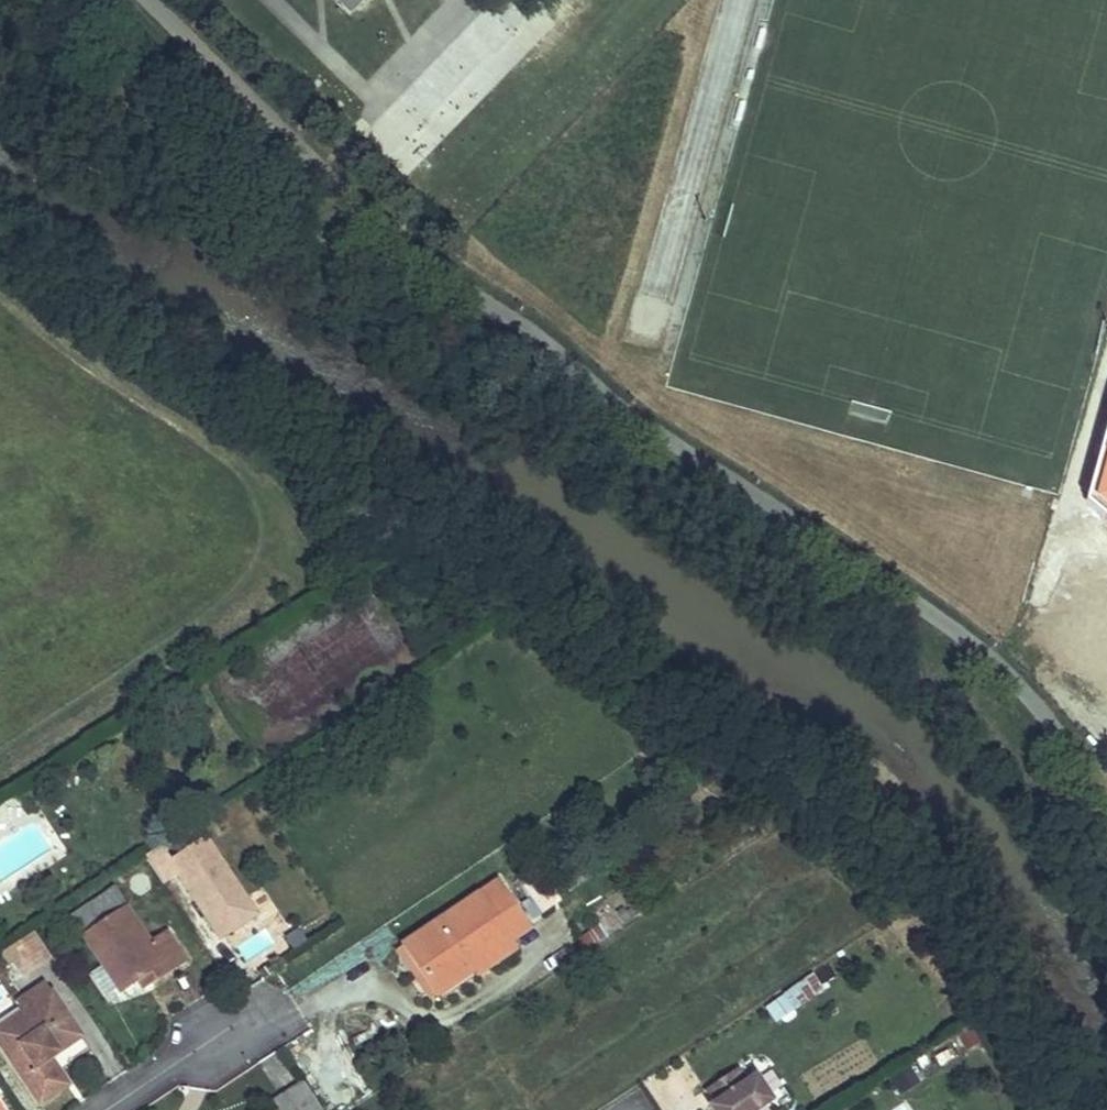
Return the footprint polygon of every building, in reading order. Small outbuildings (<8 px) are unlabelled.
[(350,4),(346,0),(333,0),(350,17),(366,0),(353,0),(350,4)] [(197,831),(157,858),(165,870),(205,843),(197,831)] [(137,873),(73,915),(105,963),(91,972),(106,997),(138,977),(146,972),(151,980),(185,958),(168,931),(152,942),(128,906),(150,892),(137,873)] [(500,880),(403,945),(423,976),(432,971),(445,990),(473,971),(470,967),(511,939),(515,943),(534,930),(500,880)] [(533,901),(524,906),(533,919),(541,912),(533,901)] [(235,946),(247,962),(275,941),(263,925),(235,946)] [(599,926),(581,938),(589,949),(607,937),(599,926)] [(17,978),(49,962),(35,934),(2,950),(17,978)] [(511,939),(470,967),(473,971),(476,975),(518,947),(515,943),(511,939)] [(403,945),(395,950),(429,1001),(445,990),(432,971),(423,976),(403,945)] [(146,972),(138,977),(143,986),(151,980),(146,972)] [(775,1020),(824,994),(815,975),(765,1001),(775,1020)] [(48,981),(17,1000),(25,1011),(54,991),(48,981)] [(54,991),(25,1011),(0,1029),(0,1038),(44,1102),(72,1083),(54,1055),(83,1034),(54,991)] [(756,1072),(745,1079),(738,1068),(716,1082),(724,1095),(703,1109),(704,1109),(768,1109),(776,1105),(756,1072)] [(274,1103),(279,1109),(322,1109),(303,1084),(274,1103)]
